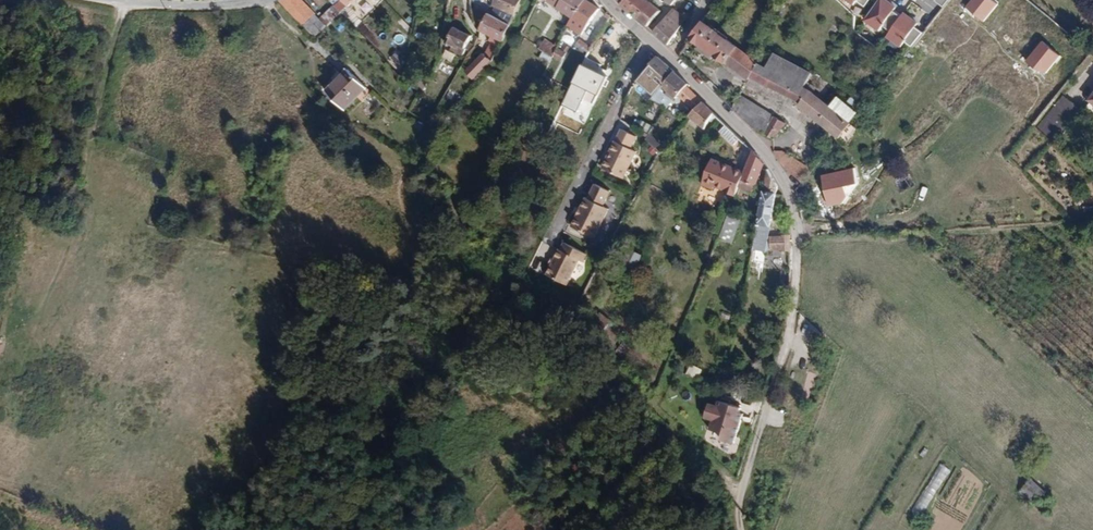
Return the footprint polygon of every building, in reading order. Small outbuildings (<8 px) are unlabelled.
[(279,1),(303,26),(315,15),(301,0),(280,0),(279,1)] [(334,6),(341,13),(355,0),(329,0),(334,6)] [(514,16),(522,0),(496,0),(493,6),(505,11),(514,16)] [(572,18),(573,18),(586,0),(544,0),(572,18)] [(586,0),(573,18),(572,18),(566,26),(581,36),(600,8),(586,0)] [(623,2),(621,5),(647,26),(660,11),(646,0),(625,0),(623,2)] [(886,0),(880,0),(864,22),(877,31),(895,7),(886,0)] [(989,0),(972,0),(965,8),(984,22),(995,5),(989,0)] [(341,13),(334,6),(330,9),(337,16),(341,13)] [(320,19),(326,27),(337,16),(330,9),(320,19)] [(474,21),(477,27),(481,21),(484,22),(487,14),(471,9),(474,21)] [(501,21),(510,26),(514,16),(505,11),(501,21)] [(918,22),(905,13),(887,40),(901,49),(905,42),(915,28),(918,22)] [(488,41),(491,42),(494,44),(493,47),(498,50),(510,26),(501,21),(487,14),(484,22),(481,21),(477,27),(479,30),(490,36),(488,41)] [(315,15),(303,26),(315,38),(326,27),(320,19),(315,15)] [(666,44),(681,27),(667,16),(653,32),(666,44)] [(748,80),(750,78),(758,63),(702,22),(690,39),(701,46),(716,57),(748,80)] [(922,33),(915,28),(905,42),(910,46),(922,33)] [(463,57),(467,49),(465,48),(467,45),(471,37),(453,29),(446,44),(453,47),(457,49),(454,53),(463,57)] [(540,58),(549,63),(552,57),(556,47),(553,46),(543,40),(538,48),(543,52),(540,58)] [(491,42),(483,56),(492,61),(498,50),(493,47),(494,44),(491,42)] [(1058,57),(1041,42),(1028,59),(1045,73),(1058,57)] [(561,51),(566,54),(569,48),(565,45),(561,51)] [(716,57),(701,46),(698,51),(713,61),(716,57)] [(556,47),(552,57),(561,62),(566,54),(561,51),(556,47)] [(798,106),(838,138),(850,124),(828,106),(813,93),(816,88),(807,83),(812,74),(774,54),(767,67),(758,63),(750,78),(800,104),(798,106)] [(475,78),(483,70),(492,61),(483,56),(480,56),(471,65),(471,66),(467,74),(475,78)] [(657,56),(656,58),(636,82),(654,97),(655,95),(662,87),(674,71),(657,56)] [(366,88),(348,70),(342,77),(343,78),(328,94),(344,110),(366,88)] [(688,84),(674,71),(662,87),(675,99),(679,95),(686,86),(688,84)] [(343,78),(342,77),(326,92),(328,94),(343,78)] [(702,103),(686,86),(679,95),(695,111),(702,103)] [(850,124),(867,102),(856,93),(847,104),(837,95),(828,106),(850,124)] [(733,108),(738,113),(747,100),(739,95),(733,108)] [(1059,95),(1038,130),(1058,142),(1079,108),(1059,95)] [(738,113),(751,126),(761,109),(747,100),(738,113)] [(704,129),(713,113),(702,103),(695,111),(689,117),(704,129)] [(751,126),(753,128),(763,134),(773,116),(761,109),(751,126)] [(773,116),(763,134),(772,140),(785,124),(773,116)] [(850,124),(838,138),(846,144),(858,130),(850,124)] [(646,126),(641,132),(647,135),(651,128),(646,126)] [(734,146),(740,139),(726,126),(719,132),(734,146)] [(608,158),(607,158),(602,169),(623,179),(638,153),(632,150),(639,135),(624,128),(617,143),(614,142),(609,153),(611,154),(608,158)] [(650,133),(644,139),(653,149),(659,143),(650,133)] [(822,157),(826,153),(831,147),(826,143),(818,154),(822,157)] [(783,168),(802,183),(807,176),(812,170),(781,151),(773,151),(783,168)] [(756,186),(765,166),(757,156),(753,152),(744,172),(744,175),(742,180),(756,186)] [(812,170),(807,176),(813,180),(831,158),(826,153),(822,157),(812,170)] [(735,197),(742,180),(744,175),(727,169),(728,166),(712,159),(701,185),(713,190),(714,187),(724,190),(723,192),(735,197)] [(727,169),(744,175),(744,172),(728,166),(727,169)] [(854,167),(821,175),(828,202),(861,193),(854,167)] [(767,169),(753,250),(766,252),(778,187),(767,169)] [(587,199),(581,210),(584,211),(580,217),(578,216),(572,227),(595,239),(610,210),(603,207),(611,192),(596,185),(589,200),(587,199)] [(719,238),(732,244),(741,220),(728,214),(719,238)] [(782,252),(790,252),(790,235),(782,235),(782,241),(781,241),(782,252)] [(588,255),(565,243),(562,250),(561,249),(556,260),(553,265),(548,275),(568,285),(580,261),(584,262),(588,255)] [(636,271),(643,256),(627,247),(619,262),(636,271)] [(700,375),(702,370),(692,366),(690,371),(700,375)] [(737,418),(739,408),(716,401),(714,407),(706,404),(701,419),(710,422),(708,432),(718,434),(716,442),(733,446),(740,420),(737,418)] [(921,517),(951,464),(942,459),(912,511),(921,517)] [(1024,484),(1014,495),(1026,507),(1037,496),(1024,484)]
